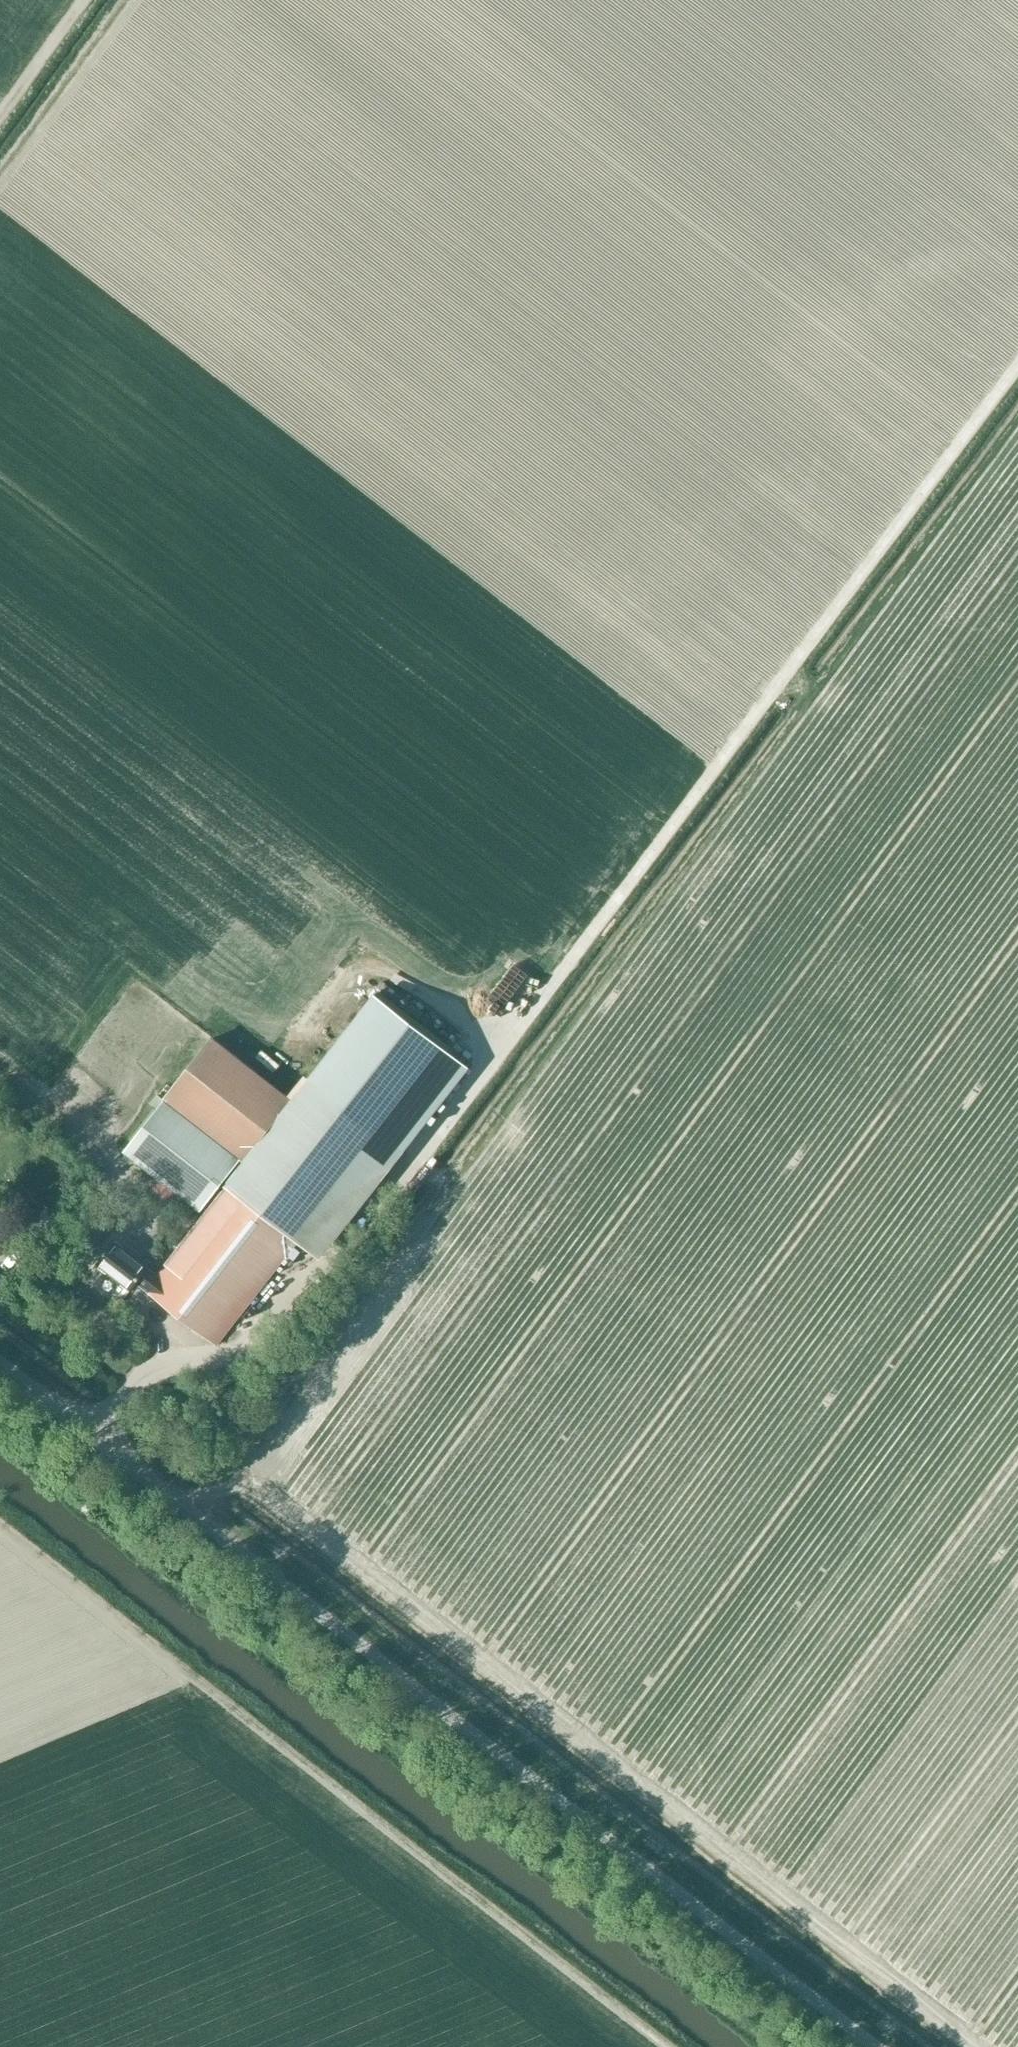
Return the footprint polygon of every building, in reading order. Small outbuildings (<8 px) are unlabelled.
[(503,1007),(526,977),(506,962),(484,992),(503,1007)] [(470,1067),(372,992),(308,1076),(385,1135),(405,1151),(470,1067)] [(97,1264),(132,1292),(138,1283),(145,1289),(144,1290),(220,1349),(385,1135),(308,1076),(291,1098),(213,1038),(125,1153),(203,1212),(187,1234),(155,1276),(147,1271),(148,1269),(114,1241),(97,1264)] [(158,1109),(165,1100),(158,1095),(152,1104),(158,1109)] [(25,1250),(35,1257),(62,1220),(45,1207),(37,1217),(25,1208),(6,1235),(18,1244),(25,1250)] [(25,1250),(1,1280),(11,1287),(35,1257),(25,1250)] [(74,1313),(84,1303),(74,1293),(64,1303),(74,1313)]
